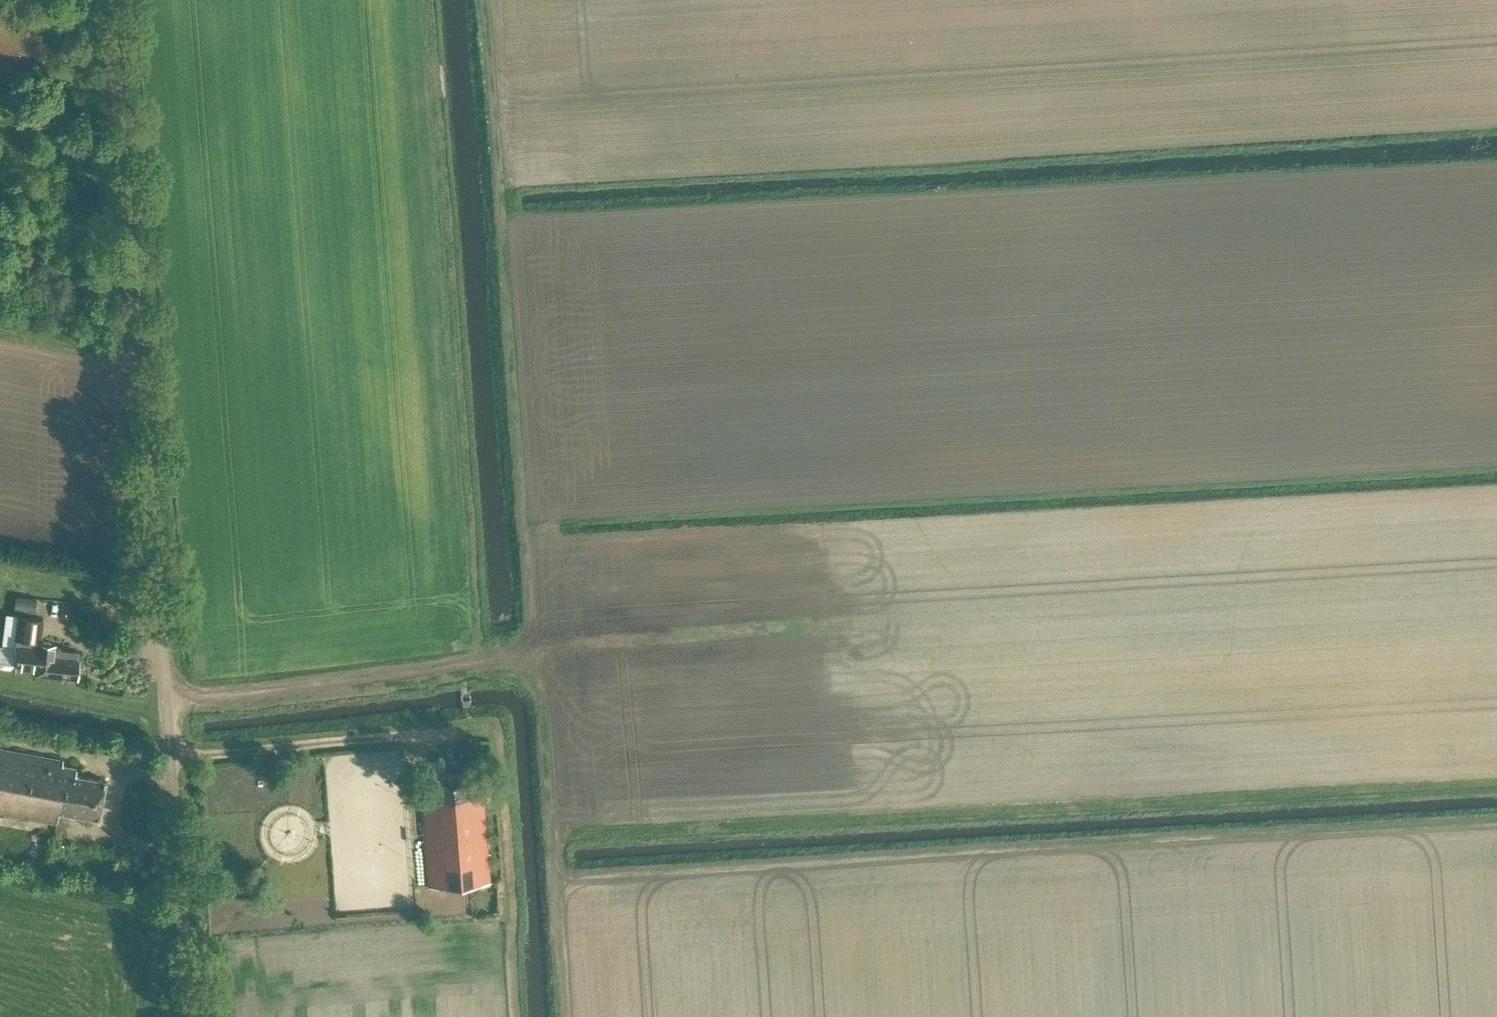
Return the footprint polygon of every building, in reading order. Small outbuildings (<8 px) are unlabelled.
[(34,612),(36,598),(16,595),(14,610),(34,612)] [(17,613),(17,616),(14,648),(18,648),(16,670),(36,672),(35,673),(76,678),(78,659),(76,659),(77,651),(54,648),(54,644),(40,643),(43,616),(17,613)] [(105,779),(75,774),(76,767),(62,764),(63,759),(0,748),(0,813),(56,823),(59,810),(98,817),(105,779)] [(430,886),(490,881),(481,781),(469,782),(468,771),(433,774),(434,784),(422,785),(430,886)] [(240,886),(250,886),(250,877),(239,878),(240,886)]
